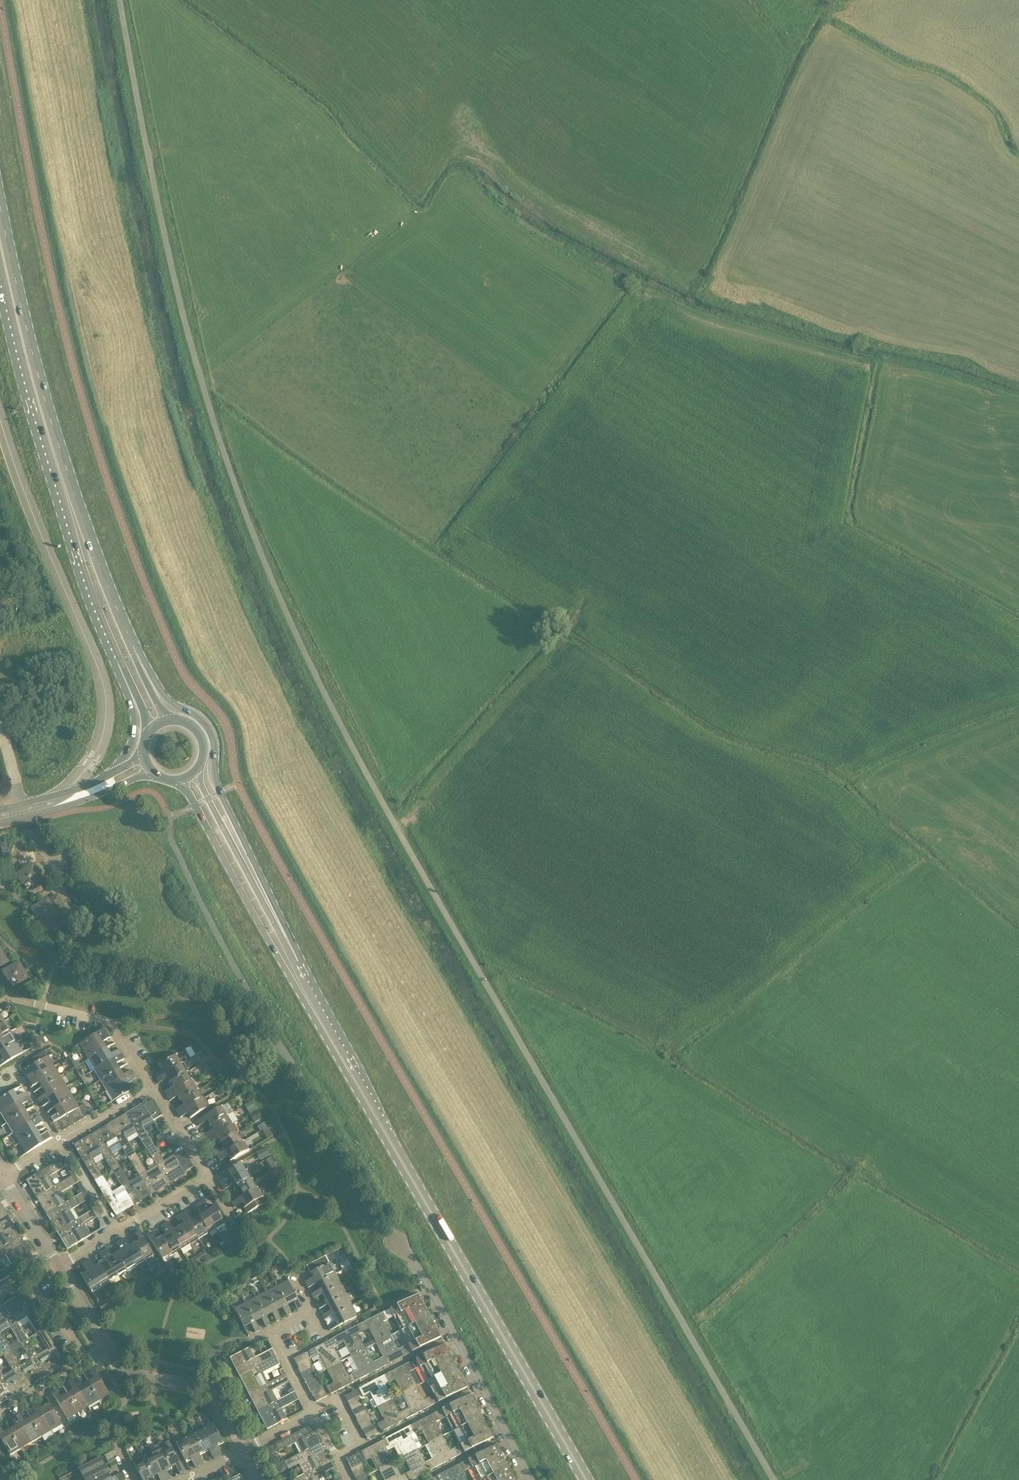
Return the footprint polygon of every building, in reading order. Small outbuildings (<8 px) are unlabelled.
[(31,867),(25,871),(17,875),(26,889),(40,881),(31,867)] [(58,920),(55,915),(52,911),(64,904),(58,895),(33,909),(44,929),(58,920)] [(26,978),(18,965),(4,973),(12,987),(26,978)] [(2,1023),(0,1024),(0,1038),(8,1033),(2,1023)] [(14,1043),(8,1033),(0,1038),(0,1052),(14,1043)] [(84,1048),(90,1058),(105,1049),(101,1043),(111,1037),(108,1033),(84,1048)] [(14,1043),(0,1052),(0,1053),(4,1058),(0,1061),(0,1067),(21,1054),(14,1043)] [(184,1049),(189,1058),(193,1056),(198,1063),(205,1060),(194,1043),(184,1049)] [(109,1055),(105,1049),(90,1058),(96,1069),(121,1053),(119,1050),(109,1055)] [(43,1052),(37,1055),(26,1062),(33,1073),(25,1078),(28,1083),(52,1068),(46,1057),(43,1052)] [(96,1069),(102,1079),(118,1070),(114,1063),(124,1057),(121,1053),(96,1069)] [(154,1075),(156,1079),(182,1063),(177,1054),(158,1066),(161,1070),(154,1075)] [(166,1079),(169,1083),(188,1072),(182,1063),(156,1079),(159,1083),(166,1079)] [(58,1078),(52,1068),(28,1083),(30,1087),(40,1081),(44,1087),(58,1078)] [(121,1076),(118,1070),(102,1079),(109,1089),(133,1074),(131,1070),(121,1076)] [(193,1081),(188,1072),(169,1083),(171,1088),(164,1092),(167,1096),(193,1081)] [(136,1078),(133,1074),(109,1089),(115,1100),(130,1091),(126,1084),(136,1078)] [(37,1099),(40,1103),(64,1088),(58,1078),(44,1087),(47,1093),(37,1099)] [(176,1096),(179,1101),(198,1089),(193,1081),(167,1096),(169,1100),(176,1096)] [(71,1098),(64,1088),(40,1103),(42,1107),(52,1101),(56,1107),(71,1098)] [(175,1110),(178,1114),(203,1098),(198,1089),(179,1101),(182,1105),(175,1110)] [(28,1096),(25,1092),(15,1098),(11,1092),(0,1098),(0,1107),(2,1111),(28,1096)] [(30,1100),(28,1096),(2,1111),(9,1122),(24,1113),(20,1106),(26,1103),(28,1106),(32,1104),(30,1100)] [(53,1124),(58,1120),(63,1117),(69,1114),(74,1111),(77,1109),(71,1098),(56,1107),(60,1113),(50,1119),(52,1124),(53,1124)] [(209,1107),(203,1098),(178,1114),(180,1118),(187,1114),(190,1119),(209,1107)] [(144,1105),(147,1110),(156,1105),(153,1099),(144,1105)] [(254,1122),(261,1117),(250,1101),(242,1106),(254,1122)] [(132,1124),(137,1134),(146,1149),(154,1145),(144,1129),(154,1123),(153,1121),(150,1116),(147,1110),(144,1105),(143,1103),(142,1104),(143,1105),(126,1115),(132,1124)] [(206,1123),(208,1127),(228,1115),(233,1112),(227,1103),(196,1122),(199,1127),(206,1123)] [(79,1108),(85,1118),(90,1115),(84,1105),(79,1108)] [(159,1110),(156,1105),(147,1110),(150,1116),(159,1110)] [(80,1121),(85,1118),(79,1108),(77,1109),(74,1111),(80,1121)] [(162,1115),(159,1110),(150,1116),(153,1121),(162,1115)] [(74,1111),(69,1114),(74,1124),(80,1121),(74,1111)] [(27,1119),(24,1113),(9,1122),(15,1132),(40,1116),(38,1113),(27,1119)] [(69,1114),(63,1117),(69,1127),(74,1124),(69,1114)] [(129,1160),(137,1155),(127,1139),(137,1134),(132,1124),(126,1115),(123,1117),(122,1115),(115,1120),(119,1127),(112,1131),(120,1144),(129,1160)] [(233,1124),(228,1115),(208,1127),(211,1132),(205,1136),(207,1140),(233,1124)] [(43,1121),(40,1116),(15,1132),(21,1142),(36,1133),(32,1127),(43,1121)] [(69,1127),(63,1117),(58,1120),(64,1130),(69,1127)] [(59,1133),(64,1130),(58,1120),(53,1124),(59,1133)] [(91,1135),(102,1154),(112,1170),(120,1165),(110,1150),(120,1144),(112,1131),(108,1124),(98,1130),(99,1132),(95,1135),(94,1133),(91,1135)] [(216,1140),(219,1145),(238,1133),(233,1124),(207,1140),(210,1144),(216,1140)] [(40,1140),(36,1133),(21,1142),(27,1153),(53,1138),(50,1134),(40,1140)] [(215,1153),(218,1157),(243,1141),(238,1133),(219,1145),(222,1149),(215,1153)] [(95,1181),(102,1176),(93,1160),(102,1154),(91,1135),(81,1141),(88,1152),(86,1153),(82,1149),(78,1152),(95,1181)] [(243,1141),(218,1157),(220,1161),(227,1157),(230,1162),(249,1151),(243,1141)] [(154,1145),(146,1149),(156,1166),(167,1183),(184,1173),(185,1174),(184,1173),(181,1167),(178,1162),(175,1157),(174,1155),(164,1161),(154,1145)] [(259,1161),(269,1155),(264,1147),(254,1153),(259,1161)] [(178,1162),(188,1156),(185,1151),(175,1157),(178,1162)] [(167,1183),(156,1166),(147,1171),(137,1155),(129,1160),(139,1176),(146,1187),(151,1184),(149,1181),(151,1180),(158,1191),(165,1186),(164,1184),(167,1183)] [(191,1161),(188,1156),(178,1162),(181,1167),(191,1161)] [(47,1191),(55,1186),(49,1177),(66,1166),(62,1159),(36,1174),(41,1181),(30,1188),(36,1198),(43,1194),(47,1191)] [(181,1167),(184,1173),(194,1167),(191,1161),(181,1167)] [(221,1187),(247,1171),(242,1162),(223,1173),(226,1178),(219,1182),(221,1187)] [(120,1165),(112,1170),(122,1187),(127,1194),(130,1193),(132,1196),(136,1193),(141,1201),(140,1199),(149,1194),(150,1195),(151,1195),(146,1187),(139,1176),(130,1182),(120,1165)] [(252,1180),(247,1171),(221,1187),(224,1190),(231,1186),(233,1191),(252,1180)] [(47,1191),(43,1194),(47,1201),(40,1205),(46,1215),(55,1209),(57,1208),(65,1203),(60,1194),(80,1182),(75,1174),(55,1186),(47,1191)] [(127,1194),(122,1187),(112,1192),(102,1176),(95,1181),(116,1216),(119,1215),(112,1204),(117,1201),(123,1212),(124,1211),(123,1210),(132,1204),(133,1206),(134,1205),(127,1194)] [(229,1200),(232,1204),(258,1188),(252,1180),(233,1191),(236,1196),(229,1200)] [(258,1188),(232,1204),(234,1208),(241,1204),(247,1214),(266,1202),(258,1188)] [(65,1203),(57,1208),(55,1209),(57,1213),(59,1212),(61,1215),(50,1222),(57,1232),(67,1226),(76,1221),(70,1211),(87,1201),(82,1193),(65,1203)] [(200,1203),(216,1229),(225,1224),(214,1205),(209,1208),(204,1201),(200,1203)] [(200,1213),(196,1216),(207,1235),(216,1229),(200,1203),(196,1206),(200,1213)] [(10,1219),(4,1209),(0,1211),(0,1225),(10,1219)] [(67,1226),(57,1232),(67,1250),(86,1238),(80,1228),(97,1218),(93,1211),(76,1221),(67,1226)] [(187,1211),(183,1214),(198,1240),(207,1235),(196,1216),(191,1219),(187,1211)] [(183,1224),(178,1227),(189,1245),(198,1240),(183,1214),(178,1216),(183,1224)] [(189,1245),(178,1227),(174,1229),(169,1222),(165,1224),(181,1250),(189,1245)] [(4,1233),(13,1227),(10,1223),(1,1229),(0,1227),(0,1235),(4,1233)] [(165,1234),(161,1237),(172,1256),(181,1250),(165,1224),(161,1227),(165,1234)] [(13,1227),(4,1233),(0,1235),(0,1246),(1,1248),(0,1249),(0,1259),(6,1256),(5,1255),(14,1250),(17,1248),(13,1241),(20,1237),(14,1226),(13,1227)] [(138,1240),(133,1242),(144,1262),(154,1256),(138,1230),(134,1233),(138,1240)] [(172,1256),(161,1237),(156,1240),(152,1232),(147,1235),(163,1261),(172,1256)] [(124,1239),(120,1241),(136,1267),(144,1262),(133,1242),(128,1245),(124,1239)] [(116,1253),(127,1272),(136,1267),(120,1241),(116,1244),(120,1250),(116,1253)] [(17,1248),(14,1250),(5,1255),(6,1256),(11,1265),(0,1272),(0,1283),(32,1263),(30,1260),(27,1262),(24,1258),(31,1254),(25,1243),(17,1248)] [(107,1249),(103,1251),(118,1278),(127,1272),(116,1253),(111,1256),(107,1249)] [(98,1263),(110,1283),(118,1278),(103,1251),(99,1254),(103,1261),(98,1263)] [(316,1283),(333,1275),(328,1264),(326,1265),(322,1258),(307,1266),(314,1279),(305,1284),(308,1289),(317,1284),(316,1283)] [(89,1260),(86,1262),(101,1288),(110,1283),(98,1263),(93,1266),(89,1260)] [(101,1288),(86,1262),(81,1264),(85,1271),(80,1274),(92,1293),(101,1288)] [(339,1286),(333,1275),(316,1283),(317,1284),(320,1290),(311,1295),(313,1299),(322,1295),(339,1286)] [(278,1289),(286,1305),(293,1302),(297,1311),(302,1309),(289,1283),(278,1289)] [(344,1296),(339,1286),(322,1295),(325,1301),(316,1305),(319,1310),(327,1305),(344,1296)] [(291,1314),(286,1305),(278,1289),(267,1295),(275,1311),(276,1311),(282,1307),(287,1316),(291,1314)] [(401,1349),(405,1356),(419,1348),(441,1337),(418,1294),(396,1305),(383,1313),(387,1321),(406,1311),(407,1311),(421,1338),(420,1338),(421,1338),(401,1349)] [(267,1295),(256,1300),(265,1317),(265,1316),(271,1313),(276,1322),(280,1320),(276,1311),(275,1311),(267,1295)] [(350,1307),(344,1296),(327,1305),(330,1312),(322,1316),(324,1321),(333,1316),(332,1316),(350,1307)] [(12,1315),(17,1323),(27,1318),(36,1333),(44,1328),(30,1305),(22,1309),(16,1298),(6,1304),(12,1315)] [(256,1300),(246,1305),(254,1322),(255,1322),(261,1319),(266,1328),(270,1325),(265,1316),(265,1317),(256,1300)] [(27,1339),(17,1323),(12,1315),(6,1304),(0,1308),(0,1334),(10,1328),(19,1343),(27,1339)] [(254,1322),(246,1305),(235,1311),(243,1328),(250,1324),(255,1333),(259,1331),(255,1322),(254,1322)] [(332,1316),(333,1316),(336,1323),(327,1327),(329,1331),(355,1318),(350,1307),(332,1316)] [(358,1326),(362,1333),(369,1330),(376,1344),(390,1336),(383,1323),(387,1321),(383,1313),(358,1326)] [(350,1357),(366,1349),(358,1335),(362,1333),(358,1326),(333,1339),(336,1346),(343,1343),(350,1357)] [(44,1328),(36,1333),(47,1350),(37,1356),(48,1374),(58,1368),(59,1369),(52,1358),(59,1354),(44,1328)] [(188,1328),(188,1337),(205,1337),(205,1328),(188,1328)] [(9,1349),(0,1334),(0,1351),(2,1354),(9,1349)] [(390,1336),(376,1344),(383,1358),(376,1361),(380,1369),(405,1356),(401,1349),(398,1350),(390,1336)] [(20,1366),(28,1380),(32,1386),(49,1375),(48,1374),(37,1356),(27,1339),(19,1343),(29,1360),(20,1366)] [(325,1370),(340,1362),(333,1348),(336,1346),(333,1339),(307,1352),(311,1359),(318,1356),(325,1370)] [(427,1399),(431,1406),(445,1399),(467,1387),(444,1344),(423,1356),(409,1363),(413,1371),(432,1361),(433,1361),(448,1387),(446,1388),(447,1388),(427,1399)] [(250,1370),(276,1356),(272,1349),(255,1358),(249,1347),(230,1358),(235,1368),(246,1362),(250,1370)] [(28,1380),(20,1366),(9,1349),(2,1354),(12,1371),(3,1377),(13,1394),(16,1392),(17,1394),(25,1390),(21,1384),(28,1380)] [(380,1369),(376,1361),(373,1363),(366,1349),(350,1357),(357,1371),(351,1374),(355,1382),(380,1369)] [(296,1364),(307,1358),(304,1353),(293,1359),(296,1364)] [(280,1364),(276,1356),(250,1370),(254,1377),(243,1383),(248,1393),(256,1389),(268,1383),(263,1373),(280,1364)] [(309,1363),(307,1358),(296,1364),(298,1368),(309,1363)] [(355,1382),(351,1374),(348,1376),(340,1362),(325,1370),(333,1384),(326,1387),(330,1395),(355,1382)] [(312,1368),(309,1363),(298,1368),(300,1373),(312,1368)] [(384,1376),(388,1384),(395,1380),(402,1394),(417,1386),(410,1373),(413,1371),(409,1363),(384,1376)] [(95,1381),(89,1384),(97,1399),(98,1401),(109,1395),(93,1368),(89,1370),(95,1381)] [(315,1373),(312,1368),(300,1373),(303,1378),(304,1378),(315,1373)] [(3,1377),(0,1372),(0,1402),(13,1394),(3,1377)] [(317,1377),(315,1373),(304,1378),(306,1382),(305,1383),(317,1377)] [(285,1374),(268,1383),(256,1389),(260,1396),(252,1400),(258,1411),(265,1407),(269,1405),(277,1401),(272,1391),(289,1382),(285,1374)] [(377,1407),(392,1399),(384,1386),(388,1384),(384,1376),(359,1389),(363,1397),(370,1393),(377,1407)] [(72,1380),(87,1405),(97,1399),(89,1384),(83,1388),(80,1383),(81,1382),(82,1380),(80,1378),(78,1377),(77,1378),(77,1377),(72,1380)] [(320,1382),(317,1377),(305,1383),(308,1388),(320,1382)] [(87,1405),(72,1380),(68,1382),(75,1393),(68,1396),(78,1413),(88,1407),(87,1405)] [(322,1387),(320,1382),(308,1388),(310,1393),(311,1392),(322,1387)] [(417,1386),(402,1394),(409,1408),(403,1411),(406,1419),(431,1406),(427,1399),(424,1400),(417,1386)] [(311,1392),(313,1397),(324,1391),(322,1387),(311,1392)] [(56,1390),(52,1392),(68,1419),(78,1413),(68,1396),(62,1400),(56,1390)] [(324,1391),(313,1397),(316,1402),(327,1396),(324,1391)] [(347,1401),(358,1395),(356,1391),(344,1396),(347,1401)] [(289,1395),(277,1401),(269,1405),(265,1407),(269,1414),(261,1418),(267,1429),(287,1419),(281,1408),(298,1399),(295,1392),(289,1395)] [(473,1439),(454,1449),(458,1456),(493,1437),(470,1394),(435,1413),(439,1421),(459,1411),(459,1412),(460,1411),(474,1438),(473,1438),(473,1439)] [(358,1395),(347,1401),(349,1405),(349,1406),(361,1400),(358,1395)] [(406,1419),(403,1411),(399,1413),(392,1399),(377,1407),(384,1421),(377,1425),(381,1432),(406,1419)] [(361,1400),(349,1406),(352,1411),(363,1405),(361,1400)] [(39,1401),(35,1403),(51,1431),(62,1424),(50,1404),(46,1406),(44,1403),(42,1404),(39,1401)] [(51,1431),(35,1403),(31,1405),(38,1416),(31,1420),(41,1437),(51,1431)] [(363,1405),(352,1411),(354,1416),(366,1410),(363,1405)] [(366,1410),(354,1416),(355,1416),(357,1420),(356,1420),(357,1421),(368,1415),(366,1410)] [(41,1437),(31,1420),(25,1423),(18,1413),(15,1415),(30,1443),(41,1437)] [(410,1426),(414,1434),(421,1431),(428,1445),(443,1437),(436,1423),(439,1421),(435,1413),(410,1426)] [(30,1443),(15,1415),(10,1417),(16,1428),(10,1431),(20,1448),(30,1443)] [(368,1415),(357,1421),(359,1425),(371,1419),(368,1415)] [(371,1419),(359,1425),(361,1430),(373,1424),(371,1419)] [(213,1424),(204,1429),(218,1456),(222,1454),(218,1446),(223,1444),(213,1424)] [(373,1424),(361,1430),(362,1430),(364,1435),(376,1429),(373,1424)] [(410,1426),(385,1439),(390,1447),(396,1443),(404,1457),(418,1450),(411,1436),(414,1434),(410,1426)] [(20,1448),(10,1431),(4,1435),(0,1428),(0,1440),(10,1457),(21,1450),(20,1448)] [(301,1453),(319,1443),(314,1434),(316,1433),(315,1432),(308,1436),(304,1428),(275,1444),(279,1452),(296,1443),(301,1453)] [(194,1434),(205,1453),(210,1451),(214,1458),(218,1456),(204,1429),(194,1434)] [(376,1429),(364,1435),(367,1439),(378,1433),(376,1429)] [(194,1434),(185,1438),(200,1465),(204,1463),(200,1456),(205,1453),(194,1434)] [(443,1437),(428,1445),(435,1458),(429,1462),(433,1469),(458,1456),(454,1449),(450,1451),(443,1437)] [(200,1465),(185,1438),(176,1443),(186,1463),(192,1460),(195,1467),(200,1465)] [(379,1470),(393,1463),(386,1449),(390,1447),(385,1439),(360,1452),(364,1460),(372,1456),(379,1470)] [(321,1443),(319,1443),(301,1453),(284,1462),(288,1469),(305,1461),(310,1471),(330,1461),(330,1460),(328,1461),(323,1451),(325,1450),(313,1456),(310,1449),(321,1443)] [(497,1444),(461,1464),(465,1471),(485,1461),(485,1462),(486,1462),(496,1479),(515,1479),(497,1444)] [(161,1450),(171,1469),(176,1467),(180,1474),(185,1472),(170,1445),(161,1450)] [(171,1469),(161,1450),(152,1454),(165,1479),(169,1479),(170,1479),(166,1472),(171,1469)] [(404,1457),(411,1471),(404,1474),(407,1479),(412,1479),(433,1469),(429,1462),(425,1463),(418,1450),(404,1457)] [(143,1459),(153,1478),(158,1476),(160,1479),(165,1479),(152,1454),(143,1459)] [(349,1465),(360,1459),(357,1454),(346,1459),(349,1465)] [(82,1477),(103,1466),(99,1459),(101,1458),(100,1458),(78,1469),(82,1477)] [(143,1459),(134,1464),(142,1479),(150,1479),(153,1478),(143,1459)] [(350,1469),(362,1463),(360,1459),(349,1465),(351,1468),(350,1469)] [(330,1461),(310,1471),(293,1479),(318,1479),(317,1477),(334,1468),(330,1461)] [(353,1474),(365,1468),(362,1463),(350,1469),(353,1474)] [(404,1474),(400,1476),(393,1463),(379,1470),(384,1479),(407,1479),(404,1474)] [(461,1464),(436,1477),(438,1479),(466,1479),(462,1473),(465,1471),(461,1464)] [(103,1466),(82,1477),(84,1479),(97,1479),(107,1475),(103,1466)] [(356,1479),(367,1473),(365,1468),(353,1474),(355,1479),(356,1479)]
